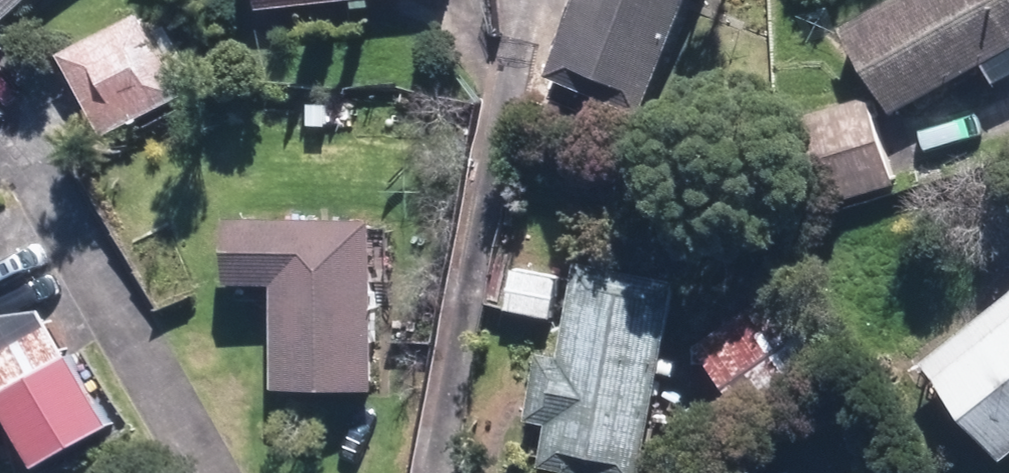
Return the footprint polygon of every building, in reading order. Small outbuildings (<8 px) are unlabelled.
[(30,0),(0,0),(0,26),(30,0)] [(362,0),(257,0),(258,13),(362,0)] [(546,77),(640,117),(690,0),(578,0),(546,77)] [(844,29),(892,116),(1008,50),(1008,0),(895,0),(844,29)] [(166,62),(143,16),(60,57),(101,138),(182,97),(179,91),(196,83),(182,54),(166,62)] [(814,209),(894,185),(869,99),(789,123),(814,209)] [(374,394),(376,222),(229,221),(228,287),(273,287),(273,393),(374,394)] [(679,283),(579,264),(561,360),(538,355),(527,421),(548,426),(540,470),(554,472),(642,472),(679,283)] [(552,321),(559,275),(511,267),(504,313),(552,321)] [(34,472),(111,427),(29,287),(0,304),(0,414),(34,472)] [(751,430),(841,369),(786,288),(695,349),(751,430)] [(1008,456),(1008,296),(923,363),(1001,462),(1008,456)]
